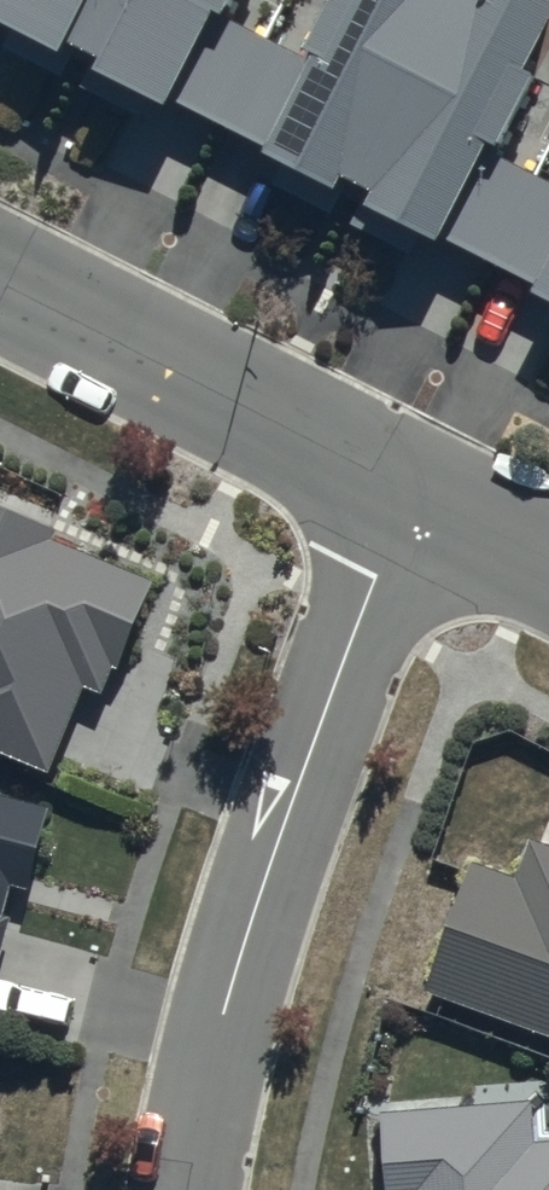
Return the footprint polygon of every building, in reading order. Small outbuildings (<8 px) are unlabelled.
[(3,13),(0,18),(0,25),(14,32),(6,48),(144,119),(153,101),(170,110),(174,103),(274,154),(271,160),(287,168),(277,187),(417,259),(427,239),(443,248),(447,241),(543,290),(538,299),(548,305),(548,182),(499,157),(537,83),(526,77),(548,33),(548,4),(542,0),(338,0),(305,65),(226,24),(238,0),(0,0),(0,11),(3,13)] [(50,771),(85,685),(105,693),(116,667),(120,668),(152,589),(50,547),(55,534),(0,511),(0,750),(50,771)] [(14,920),(5,918),(13,889),(29,893),(49,815),(0,802),(0,973),(14,920)] [(532,845),(519,881),(474,866),(430,993),(548,1037),(548,851),(532,845)] [(385,1115),(386,1189),(548,1189),(548,1146),(531,1147),(529,1106),(385,1115)]
